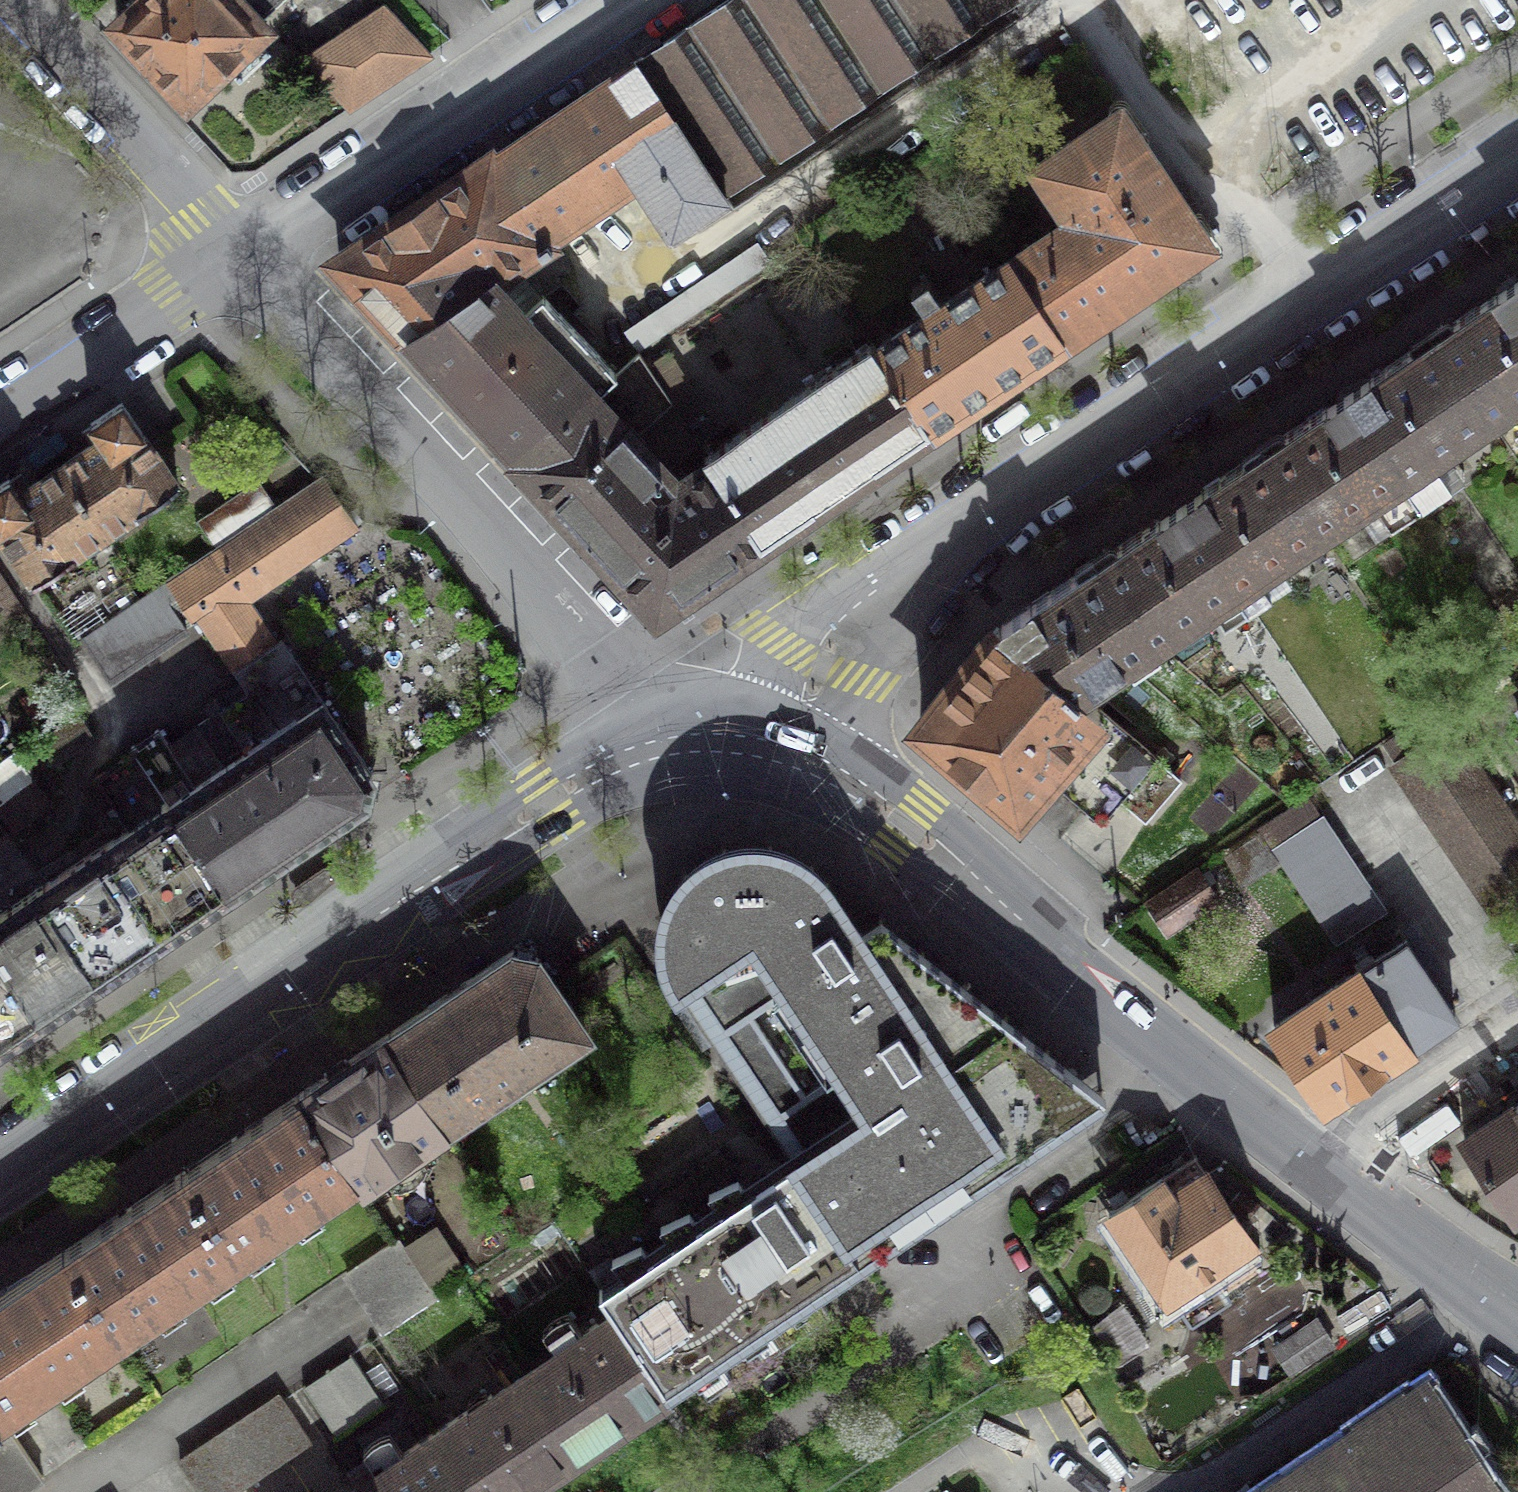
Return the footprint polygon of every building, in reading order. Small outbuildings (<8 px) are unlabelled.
[(117,26),(186,100),(224,64),(239,79),(269,51),(254,36),(261,29),(255,22),(234,0),(145,0),(117,26)] [(255,22),(278,0),(234,0),(255,22)] [(638,60),(726,190),(1009,0),(727,0),(638,60)] [(357,23),(306,58),(351,107),(428,53),(391,14),(366,32),(357,23)] [(616,373),(542,295),(548,291),(525,255),(537,247),(541,253),(550,247),(547,241),(634,182),(669,235),(725,198),(726,190),(638,60),(335,261),(521,461),(616,373)] [(1010,257),(1063,334),(1205,238),(1119,108),(1036,164),(1071,217),(1010,257)] [(873,348),(926,426),(1063,334),(1010,257),(873,348)] [(1517,278),(1432,335),(1490,421),(1517,403),(1517,279),(1517,278)] [(1490,421),(1432,335),(1346,392),(1420,500),(1463,472),(1448,449),(1490,421)] [(787,398),(843,482),(926,426),(873,348),(869,343),(787,398)] [(616,373),(521,461),(589,534),(661,467),(632,438),(671,402),(636,352),(616,373)] [(1420,500),(1346,392),(1263,447),(1321,533),(1361,506),(1377,530),(1420,500)] [(710,461),(761,537),(843,482),(787,398),(705,453),(710,461)] [(101,438),(59,466),(106,534),(177,486),(121,403),(91,424),(101,438)] [(1321,533),(1263,447),(1180,504),(1247,603),(1291,573),(1282,559),(1321,533)] [(661,467),(589,534),(658,607),(761,537),(710,461),(689,475),(670,457),(661,467)] [(59,466),(18,494),(7,478),(0,483),(0,531),(34,581),(106,534),(59,466)] [(215,546),(211,549),(235,584),(246,601),(354,528),(319,476),(275,505),(215,546)] [(275,505),(257,478),(197,519),(215,546),(275,505)] [(1247,603),(1180,504),(1096,560),(1154,646),(1214,605),(1223,618),(1247,603)] [(180,620),(196,610),(235,584),(211,549),(157,585),(180,620)] [(1154,646),(1096,560),(999,626),(1081,694),(1154,646)] [(226,765),(227,764),(286,850),(368,796),(370,785),(372,774),(281,640),(275,644),(246,601),(235,584),(196,610),(236,670),(249,690),(198,724),(226,765)] [(81,637),(109,679),(187,629),(180,620),(157,585),(81,637)] [(1099,709),(1081,694),(999,626),(919,722),(1016,803),(1045,769),(1099,709)] [(1181,777),(1099,709),(1045,769),(1086,808),(1114,776),(1152,810),(1181,777)] [(1393,763),(1496,912),(1516,899),(1517,897),(1517,830),(1447,726),(1393,763)] [(132,747),(135,752),(162,792),(188,774),(158,729),(132,747)] [(107,843),(165,932),(230,888),(171,802),(167,796),(166,797),(162,792),(135,752),(97,777),(131,827),(107,843)] [(171,802),(230,888),(286,850),(227,764),(226,765),(171,802)] [(32,785),(0,810),(0,818),(12,834),(48,806),(32,785)] [(1322,814),(1272,848),(1336,942),(1386,909),(1322,814)] [(1105,1093),(880,916),(860,929),(827,881),(820,871),(810,861),(791,849),(781,845),(770,842),(753,841),(736,843),(720,847),(709,852),(699,858),(688,866),(676,881),(668,896),(663,910),(662,920),(661,932),(661,949),(664,959),(668,970),(675,981),(792,1159),(794,1158),(861,1258),(1105,1093)] [(107,843),(43,886),(103,974),(165,932),(107,843)] [(1196,867),(1148,899),(1168,930),(1217,898),(1196,867)] [(39,1016),(103,974),(43,886),(0,915),(0,958),(39,1016)] [(1405,938),(1273,1025),(1323,1100),(1454,1012),(1405,938)] [(510,951),(385,1035),(446,1122),(584,1028),(533,954),(510,951)] [(39,1016),(0,958),(0,1043),(39,1016)] [(446,1122),(385,1035),(300,1092),(356,1176),(359,1180),(446,1122)] [(356,1176),(300,1092),(181,1172),(237,1255),(356,1176)] [(1464,1138),(1513,1212),(1517,1209),(1517,1103),(1464,1138)] [(1195,1155),(1111,1209),(1166,1295),(1171,1291),(1185,1314),(1262,1265),(1247,1242),(1249,1240),(1195,1155)] [(641,1243),(612,1256),(623,1273),(599,1289),(613,1311),(665,1389),(861,1258),(794,1158),(792,1159),(747,1190),(738,1178),(709,1191),(720,1208),(698,1223),(690,1210),(661,1224),(672,1240),(649,1255),(641,1243)] [(237,1255),(181,1172),(62,1252),(118,1336),(237,1255)] [(399,1237),(346,1271),(386,1330),(438,1295),(399,1237)] [(62,1252),(0,1293),(0,1415),(118,1336),(62,1252)] [(526,1375),(576,1449),(665,1389),(613,1311),(556,1350),(558,1353),(526,1375)] [(350,1354),(303,1386),(335,1432),(382,1401),(350,1354)] [(474,1491),(513,1491),(576,1449),(526,1375),(494,1396),(491,1393),(434,1432),(474,1491)] [(1429,1384),(1268,1491),(1502,1491),(1429,1384)] [(310,1442),(280,1396),(180,1462),(200,1491),(235,1491),(310,1442)] [(41,1477),(0,1416),(0,1491),(19,1491),(41,1477)] [(351,1491),(474,1491),(434,1432),(376,1470),(379,1473),(351,1491)]
